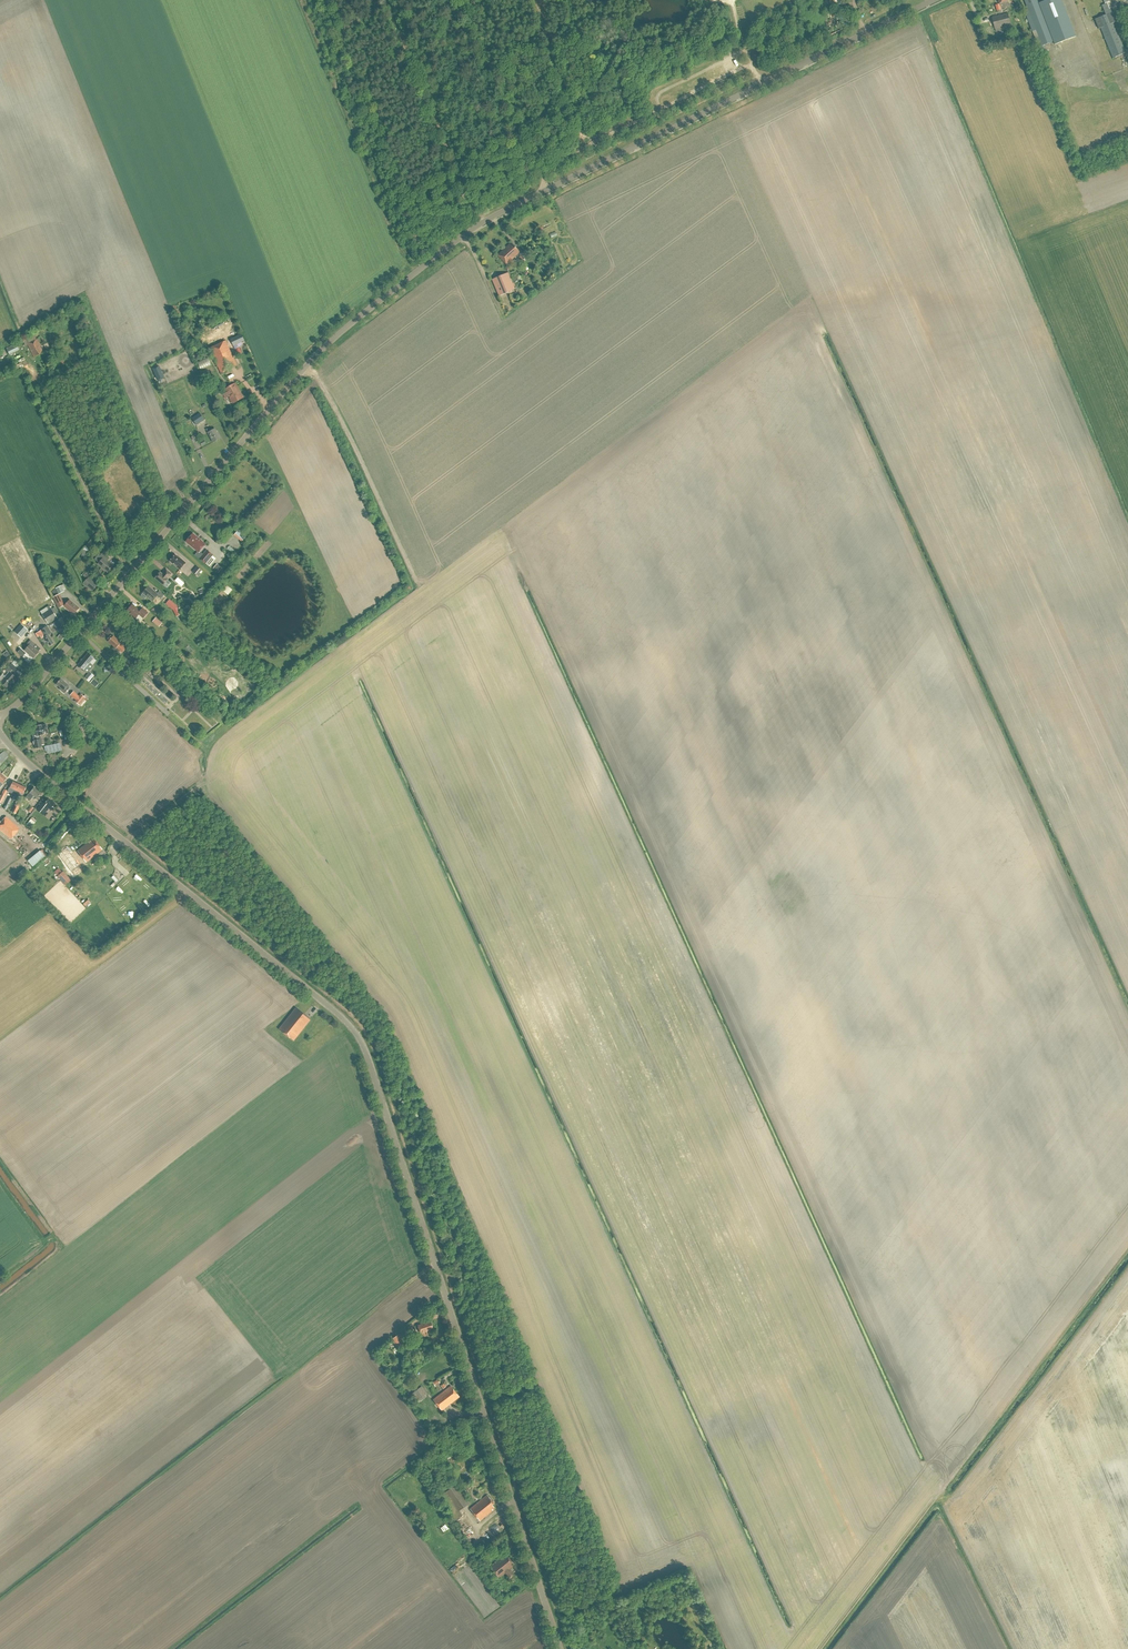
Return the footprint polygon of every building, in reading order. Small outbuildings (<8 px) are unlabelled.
[(1038,4),(1037,0),(1025,0),(1028,8),(1024,9),(1038,46),(1052,41),(1038,4)] [(1052,41),(1053,41),(1055,44),(1076,36),(1062,0),(1048,0),(1038,4),(1052,41)] [(1102,6),(1106,15),(1095,19),(1099,29),(1101,28),(1113,58),(1126,53),(1114,23),(1116,22),(1110,8),(1113,7),(1112,2),(1102,6)] [(1007,13),(992,17),(995,27),(1010,24),(1007,13)] [(507,265),(513,258),(515,260),(516,260),(519,257),(522,260),(524,258),(519,253),(520,252),(511,243),(498,255),(507,265)] [(492,279),(499,296),(515,289),(508,272),(492,279)] [(39,346),(40,346),(37,340),(27,345),(34,357),(42,353),(39,346)] [(210,348),(222,373),(237,365),(226,341),(210,348)] [(6,349),(10,355),(19,350),(16,344),(6,349)] [(201,370),(211,365),(208,357),(197,362),(201,370)] [(160,365),(153,368),(157,381),(164,378),(160,365)] [(213,366),(202,371),(203,375),(215,370),(213,366)] [(244,397),(239,389),(235,382),(223,389),(224,392),(226,392),(233,404),(244,397)] [(217,393),(222,390),(219,384),(214,386),(217,393)] [(192,418),(196,424),(204,419),(200,412),(192,418)] [(209,428),(206,429),(213,442),(220,438),(215,428),(210,430),(209,428)] [(234,535),(242,541),(247,535),(239,528),(234,535)] [(198,552),(205,544),(193,533),(186,541),(198,552)] [(207,550),(200,558),(206,563),(213,555),(207,550)] [(104,553),(101,556),(99,555),(95,559),(99,563),(98,564),(108,573),(114,566),(108,561),(110,558),(104,553)] [(175,554),(170,561),(180,570),(186,563),(181,558),(181,559),(175,554)] [(222,568),(217,564),(214,568),(219,572),(222,568)] [(197,566),(192,571),(198,576),(203,571),(197,566)] [(160,572),(155,578),(163,585),(168,579),(172,574),(166,569),(162,574),(160,572)] [(84,576),(87,579),(84,583),(87,585),(92,590),(97,584),(90,578),(92,576),(88,572),(84,576)] [(181,586),(184,583),(178,577),(175,580),(181,586)] [(64,584),(56,588),(58,594),(66,590),(64,584)] [(152,590),(152,589),(148,586),(142,593),(152,601),(157,595),(161,599),(164,595),(159,591),(157,593),(154,591),(152,590)] [(58,594),(53,597),(59,608),(64,605),(58,594)] [(170,599),(166,604),(173,610),(176,617),(182,614),(178,606),(170,599)] [(69,600),(64,606),(70,611),(71,611),(75,614),(80,608),(69,600)] [(129,613),(129,615),(131,616),(133,616),(136,619),(138,615),(140,615),(143,618),(148,613),(142,608),(140,611),(132,605),(127,611),(129,613)] [(51,608),(42,614),(48,624),(58,618),(51,608)] [(163,623),(157,617),(153,621),(159,627),(163,623)] [(57,631),(63,628),(59,620),(53,623),(57,631)] [(14,631),(21,637),(28,630),(21,623),(14,631)] [(40,631),(44,637),(43,638),(45,642),(46,641),(49,646),(54,643),(48,635),(51,633),(47,626),(40,631)] [(107,639),(109,641),(108,642),(115,648),(113,649),(118,653),(120,651),(122,653),(126,649),(123,647),(126,644),(122,640),(121,642),(114,636),(113,637),(111,636),(107,639)] [(28,643),(30,645),(24,650),(33,658),(39,652),(34,647),(36,644),(30,639),(28,643)] [(88,653),(77,665),(87,673),(93,666),(89,663),(93,658),(88,653)] [(8,672),(0,681),(7,687),(12,682),(11,681),(12,680),(15,682),(20,676),(16,673),(14,675),(10,672),(12,669),(14,671),(17,668),(20,664),(15,659),(12,663),(11,663),(5,670),(8,672)] [(93,675),(89,672),(84,678),(88,681),(93,675)] [(67,686),(68,685),(60,679),(56,684),(60,688),(59,689),(64,694),(69,688),(67,686)] [(95,687),(99,683),(94,679),(90,682),(95,687)] [(73,691),(70,695),(75,700),(74,701),(79,705),(85,698),(81,694),(79,696),(73,691)] [(77,734),(85,731),(82,723),(74,727),(77,734)] [(36,726),(31,727),(35,748),(42,746),(40,738),(37,739),(37,736),(49,734),(47,724),(36,726)] [(9,756),(4,750),(0,754),(0,763),(9,756)] [(9,787),(7,791),(10,792),(12,788),(15,790),(17,791),(20,785),(13,781),(10,787),(9,787)] [(23,794),(25,787),(20,785),(17,791),(15,790),(14,794),(15,795),(13,798),(16,800),(20,792),(23,794)] [(30,791),(25,797),(29,800),(34,795),(37,798),(41,793),(34,787),(30,792),(30,791)] [(51,809),(55,804),(48,799),(44,804),(43,803),(37,810),(42,814),(48,807),(51,809)] [(16,801),(12,811),(16,813),(21,803),(16,801)] [(20,828),(6,816),(0,823),(0,830),(11,839),(20,828)] [(31,819),(27,824),(31,828),(35,822),(31,819)] [(93,838),(77,850),(86,861),(102,850),(93,838)] [(40,850),(28,861),(33,867),(45,855),(40,850)] [(58,876),(66,885),(71,880),(63,871),(58,876)] [(295,1007),(278,1029),(292,1041),(310,1019),(295,1007)] [(427,1330),(432,1329),(430,1321),(424,1323),(424,1322),(418,1324),(420,1333),(427,1331),(427,1330)] [(402,1332),(392,1337),(397,1347),(407,1342),(402,1332)] [(417,1401),(427,1393),(421,1386),(411,1393),(417,1401)] [(450,1386),(433,1399),(441,1410),(459,1397),(450,1386)] [(459,1510),(470,1502),(456,1484),(438,1497),(456,1520),(462,1515),(459,1510)] [(493,1502),(491,1499),(487,1494),(470,1508),(479,1520),(495,1508),(492,1504),(493,1502)] [(506,1553),(489,1566),(498,1577),(514,1564),(506,1553)] [(462,1559),(450,1570),(451,1572),(463,1561),(462,1559)]
